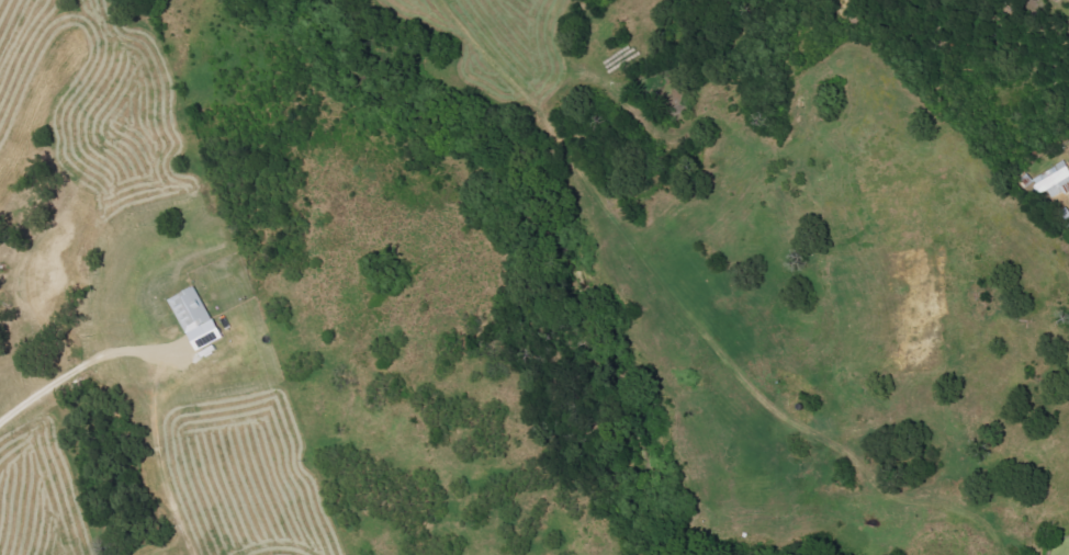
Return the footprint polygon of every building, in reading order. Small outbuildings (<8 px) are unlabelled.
[(197,351),(223,338),(198,286),(171,298),(197,351)]
